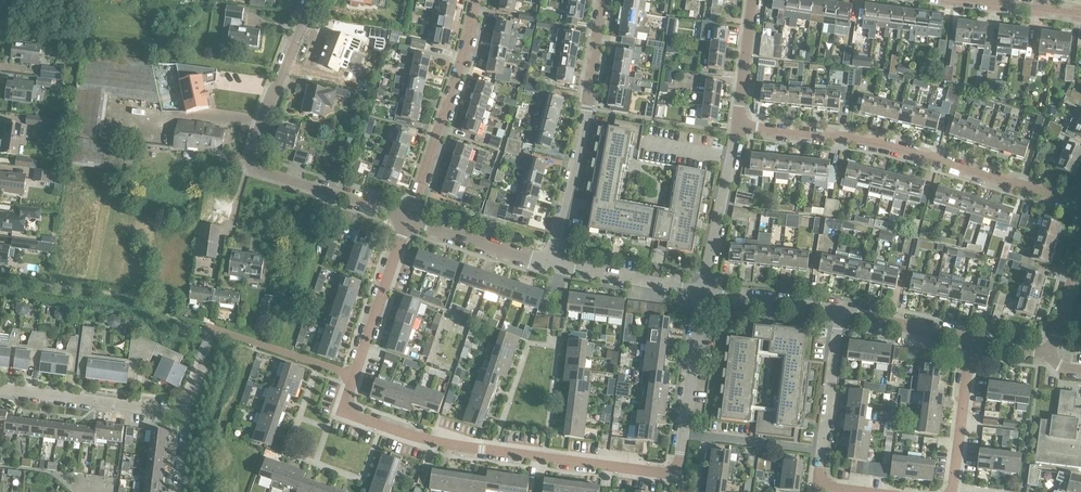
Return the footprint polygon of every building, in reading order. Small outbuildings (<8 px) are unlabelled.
[(517,0),(502,0),(500,10),(515,13),(517,0)] [(624,11),(638,13),(644,14),(646,1),(640,0),(626,0),(624,11)] [(691,11),(694,12),(696,12),(698,1),(705,2),(705,0),(692,0),(692,2),(691,10),(691,11)] [(716,15),(722,16),(723,7),(724,0),(732,1),(732,0),(718,0),(717,6),(716,14),(716,15)] [(773,9),(786,12),(788,0),(774,0),(773,6),(773,9)] [(786,12),(799,13),(801,0),(788,0),(786,12)] [(799,13),(812,15),(814,0),(801,0),(799,13)] [(811,22),(823,24),(824,17),(827,1),(820,0),(814,0),(812,15),(811,21),(811,22)] [(824,17),(823,24),(836,26),(837,19),(840,3),(827,1),(824,17)] [(585,8),(563,4),(557,3),(556,8),(562,9),(561,11),(569,12),(568,18),(583,20),(585,8)] [(837,19),(836,26),(850,28),(851,22),(853,5),(840,3),(837,19)] [(876,36),(877,27),(878,22),(877,22),(879,5),(866,3),(864,25),(873,26),(872,35),(876,36)] [(441,5),(439,17),(454,20),(456,7),(441,5)] [(877,22),(878,22),(877,27),(886,28),(884,37),(889,38),(890,28),(891,24),(890,23),(893,7),(879,5),(877,22)] [(261,30),(241,28),(244,9),(227,6),(224,28),(231,29),(229,42),(259,46),(261,30)] [(902,39),(903,30),(905,9),(893,7),(890,23),(891,24),(890,28),(898,29),(897,39),(902,39)] [(916,27),(918,11),(905,9),(903,30),(911,31),(910,41),(915,41),(916,27)] [(624,11),(622,24),(636,26),(645,27),(647,15),(644,14),(638,13),(624,11)] [(916,27),(929,29),(931,12),(918,11),(916,27)] [(931,12),(929,29),(928,36),(940,38),(942,31),(945,14),(931,12)] [(521,13),(519,20),(535,23),(536,16),(521,13)] [(439,17),(436,29),(451,32),(454,20),(439,17)] [(497,20),(495,34),(511,37),(524,40),(525,36),(518,34),(518,33),(512,31),(513,23),(497,20)] [(539,20),(537,27),(550,29),(551,22),(539,20)] [(963,43),(971,44),(973,22),(959,20),(956,45),(963,46),(963,43)] [(712,41),(727,43),(729,30),(720,29),(721,23),(707,21),(703,21),(701,40),(711,42),(712,41)] [(988,24),(973,22),(971,44),(979,45),(978,48),(985,48),(988,24)] [(622,24),(620,37),(623,37),(636,39),(636,40),(637,40),(638,33),(649,35),(651,28),(645,27),(636,26),(622,24)] [(1005,48),(1013,49),(1016,28),(1001,26),(998,50),(1004,51),(1005,48)] [(1030,29),(1016,28),(1013,49),(1020,50),(1020,53),(1027,54),(1030,29)] [(370,38),(376,39),(386,41),(387,32),(371,29),(370,38)] [(448,49),(451,32),(436,29),(433,46),(448,49)] [(559,30),(557,43),(579,46),(581,34),(559,30)] [(1047,53),(1054,54),(1057,33),(1043,31),(1040,55),(1046,56),(1047,53)] [(348,39),(332,33),(320,64),(338,72),(340,68),(347,71),(355,52),(358,53),(362,43),(363,43),(363,42),(349,36),(348,37),(349,38),(348,39)] [(1072,35),(1057,33),(1054,54),(1062,55),(1062,58),(1069,59),(1072,35)] [(509,49),(511,37),(495,34),(492,46),(509,49)] [(762,36),(761,43),(775,44),(776,37),(775,37),(762,36)] [(410,38),(408,44),(425,48),(427,42),(410,38)] [(664,51),(665,43),(648,40),(647,48),(664,51)] [(947,42),(939,40),(938,54),(946,55),(947,42)] [(25,60),(25,63),(39,65),(42,45),(15,41),(12,58),(25,60)] [(726,56),(727,43),(712,41),(710,54),(726,56)] [(577,59),(579,46),(557,43),(555,55),(577,59)] [(760,50),(760,57),(773,58),(774,51),(775,46),(775,44),(761,43),(760,50)] [(411,47),(400,44),(399,50),(401,51),(400,55),(409,57),(411,47)] [(513,57),(507,56),(509,49),(492,46),(490,59),(506,62),(506,63),(519,66),(520,61),(513,60),(513,57)] [(774,51),(773,58),(781,59),(783,47),(780,46),(775,46),(774,51)] [(616,62),(631,65),(639,66),(642,49),(630,47),(630,51),(618,49),(616,62)] [(850,67),(852,47),(846,47),(844,66),(850,67)] [(826,50),(824,61),(830,62),(832,52),(826,50)] [(956,52),(948,51),(946,67),(954,68),(956,52)] [(413,66),(429,70),(432,57),(415,53),(413,66)] [(109,97),(161,104),(152,64),(151,63),(83,54),(68,164),(124,172),(129,142),(103,138),(109,97)] [(553,68),(560,69),(575,71),(577,59),(555,55),(548,54),(547,59),(554,61),(553,68)] [(724,69),(726,56),(710,54),(708,67),(724,69)] [(852,66),(853,66),(857,67),(864,68),(865,58),(854,56),(852,66)] [(981,71),(988,72),(990,56),(983,56),(981,71)] [(997,57),(990,56),(988,72),(995,73),(997,57)] [(496,80),(510,83),(512,70),(505,69),(506,63),(506,62),(490,59),(487,72),(497,74),(496,80)] [(776,61),(760,59),(759,65),(775,67),(776,61)] [(1024,76),(1030,76),(1032,61),(1026,60),(1024,76)] [(1039,62),(1032,61),(1030,76),(1037,77),(1039,62)] [(616,62),(614,75),(629,77),(631,65),(616,62)] [(890,74),(896,75),(898,63),(891,62),(890,70),(890,74)] [(218,71),(177,65),(181,81),(180,81),(186,113),(209,108),(209,107),(211,107),(210,99),(208,100),(206,93),(204,85),(217,82),(218,71)] [(899,65),(898,72),(910,73),(911,66),(899,65)] [(44,66),(42,77),(63,80),(65,68),(44,66)] [(413,66),(410,79),(426,83),(429,70),(413,66)] [(1072,82),(1075,67),(1068,66),(1066,81),(1072,82)] [(573,85),(575,71),(560,69),(557,82),(573,85)] [(707,81),(705,94),(721,96),(722,82),(713,81),(714,75),(701,73),(700,81),(707,81)] [(629,77),(614,75),(612,87),(633,91),(640,93),(641,87),(634,86),(635,79),(629,78),(629,77)] [(409,86),(407,92),(424,96),(426,83),(410,79),(396,77),(394,83),(409,86)] [(38,85),(42,86),(57,88),(58,81),(39,78),(38,85)] [(35,83),(18,81),(17,84),(9,83),(7,99),(27,102),(27,99),(32,100),(35,83)] [(479,81),(475,94),(490,99),(495,86),(479,81)] [(526,83),(525,91),(539,93),(540,86),(526,83)] [(332,106),(335,94),(349,97),(350,91),(336,88),(335,92),(309,86),(308,88),(297,85),(296,93),(307,95),(303,112),(322,116),(324,105),(332,106)] [(774,103),(775,103),(776,87),(763,85),(761,101),(767,102),(766,104),(774,104),(774,103)] [(829,85),(828,92),(827,108),(831,109),(831,110),(839,111),(839,110),(840,110),(842,94),(833,93),(834,86),(829,85)] [(982,87),(966,85),(965,91),(981,93),(982,87)] [(380,86),(378,95),(384,97),(386,88),(380,86)] [(633,91),(612,87),(609,106),(614,107),(614,111),(630,113),(633,91)] [(789,88),(776,87),(775,103),(779,103),(779,105),(787,106),(789,88)] [(952,104),(956,89),(949,87),(945,102),(944,102),(942,112),(936,111),(934,112),(934,113),(928,112),(924,129),(937,132),(937,131),(938,131),(942,113),(949,114),(952,104)] [(802,89),(789,88),(787,106),(787,104),(792,105),(792,106),(800,107),(800,106),(801,106),(802,89)] [(815,91),(802,89),(801,106),(805,106),(805,108),(813,109),(813,107),(814,107),(815,91)] [(961,90),(956,89),(952,104),(957,106),(961,90)] [(1079,101),(1080,102),(1080,95),(1069,90),(1065,96),(1066,96),(1079,101)] [(828,92),(815,91),(814,107),(818,107),(818,109),(826,110),(826,108),(827,108),(828,92)] [(407,92),(405,104),(421,108),(424,96),(407,92)] [(475,94),(471,106),(486,111),(490,99),(475,94)] [(705,94),(704,107),(719,109),(721,96),(705,94)] [(549,95),(546,108),(561,112),(564,99),(549,95)] [(874,115),(877,99),(865,96),(861,112),(866,113),(865,115),(873,117),(874,115)] [(1079,101),(1066,96),(1063,103),(1077,108),(1079,101)] [(513,107),(515,101),(505,98),(505,99),(497,97),(496,101),(513,107)] [(977,97),(975,103),(985,107),(987,101),(977,97)] [(886,118),(890,103),(877,99),(874,115),(878,116),(878,118),(886,120),(886,118)] [(395,122),(411,126),(412,120),(420,121),(421,115),(420,115),(421,108),(405,104),(398,103),(395,117),(396,117),(395,122)] [(899,123),(903,106),(890,103),(886,118),(899,121),(899,123)] [(653,118),(653,117),(655,105),(647,104),(645,116),(645,117),(653,118)] [(483,123),(486,111),(471,106),(467,118),(483,123)] [(911,126),(912,126),(916,109),(903,106),(899,123),(903,124),(903,122),(912,124),(911,126)] [(1055,117),(1056,108),(1048,106),(1046,115),(1055,117)] [(718,122),(719,109),(704,107),(702,120),(696,119),(695,125),(708,127),(708,121),(718,122)] [(558,125),(561,112),(546,108),(544,115),(539,114),(537,119),(558,125)] [(492,113),(507,118),(508,116),(505,114),(501,113),(501,112),(493,109),(492,113)] [(928,112),(916,109),(912,126),(916,127),(917,126),(924,127),(924,129),(928,112)] [(955,138),(962,140),(967,123),(960,121),(961,117),(960,115),(957,114),(950,135),(955,136),(955,138)] [(27,124),(42,126),(43,118),(28,116),(27,124)] [(1037,124),(1032,140),(1038,142),(1046,118),(1039,116),(1037,124)] [(371,136),(376,119),(370,117),(365,134),(371,136)] [(478,136),(483,123),(467,118),(463,131),(478,136)] [(975,142),(975,143),(982,122),(969,118),(968,123),(967,123),(962,140),(963,139),(967,140),(967,142),(975,144),(975,142)] [(535,119),(532,131),(554,137),(558,125),(537,119),(535,119)] [(615,238),(622,239),(623,235),(661,242),(660,249),(667,250),(668,249),(693,253),(707,172),(680,167),(671,216),(661,215),(661,213),(615,205),(622,166),(625,166),(628,149),(639,151),(644,126),(615,120),(614,130),(603,128),(591,193),(603,196),(602,202),(595,201),(590,229),(616,234),(615,238)] [(175,149),(223,155),(226,131),(210,129),(210,125),(179,121),(175,149)] [(321,128),(303,122),(301,127),(320,133),(321,128)] [(988,146),(993,131),(980,127),(982,122),(975,143),(980,144),(979,145),(987,148),(988,146)] [(1052,122),(1049,127),(1061,133),(1064,127),(1052,122)] [(8,124),(6,137),(25,140),(27,126),(8,124)] [(277,139),(274,148),(286,152),(287,148),(294,151),(297,151),(294,162),(306,165),(307,162),(308,159),(309,154),(301,151),(303,146),(301,146),(296,144),(300,131),(300,129),(289,125),(288,128),(281,125),(279,131),(278,131),(276,132),(275,137),(276,139),(277,139)] [(394,144),(394,143),(410,149),(414,136),(407,134),(408,128),(398,125),(394,137),(396,138),(394,144)] [(1058,139),(1061,133),(1049,127),(1046,134),(1058,139)] [(554,137),(532,131),(529,130),(526,144),(551,150),(554,137)] [(1005,135),(993,131),(988,146),(992,148),(992,149),(1000,152),(1000,150),(1005,135)] [(1012,154),(1013,154),(1018,139),(1005,135),(1000,150),(1005,152),(1004,153),(1012,156),(1012,154)] [(492,136),(489,145),(499,148),(502,139),(492,136)] [(25,140),(6,137),(6,138),(1,138),(0,147),(0,153),(18,156),(20,145),(26,146),(27,141),(25,141),(25,140)] [(349,139),(345,153),(352,155),(356,141),(349,139)] [(509,139),(507,145),(520,149),(522,142),(509,139)] [(1030,143),(1018,139),(1013,154),(1017,156),(1017,157),(1024,160),(1025,158),(1030,143)] [(406,161),(410,149),(394,143),(394,144),(390,155),(406,161)] [(1063,155),(1080,162),(1080,160),(1080,148),(1069,143),(1063,155)] [(458,144),(454,156),(470,161),(474,149),(458,144)] [(519,155),(520,149),(507,145),(505,152),(519,155)] [(1041,147),(1037,159),(1043,162),(1048,149),(1041,147)] [(764,171),(766,155),(761,155),(761,153),(753,152),(753,154),(752,166),(746,165),(745,176),(763,178),(764,171)] [(777,173),(779,157),(774,156),(774,154),(766,154),(766,155),(764,171),(777,173)] [(401,174),(406,161),(390,155),(385,169),(401,174)] [(779,157),(777,173),(777,180),(790,181),(790,174),(792,158),(787,157),(787,156),(779,155),(779,157)] [(1078,167),(1080,162),(1063,155),(1057,168),(1074,176),(1074,175),(1076,176),(1079,168),(1078,167)] [(454,156),(450,168),(471,175),(472,176),(475,168),(481,170),(483,166),(470,161),(454,156)] [(790,174),(803,175),(805,159),(800,159),(800,157),(792,156),(792,158),(790,174)] [(40,161),(18,158),(17,166),(39,169),(40,161)] [(803,175),(817,177),(818,161),(813,160),(814,159),(805,158),(805,159),(803,175)] [(532,159),(529,171),(544,176),(548,163),(532,159)] [(818,161),(817,177),(816,181),(835,183),(838,167),(831,166),(831,162),(826,161),(827,160),(819,159),(818,161)] [(842,179),(841,186),(856,190),(858,183),(859,183),(862,167),(858,166),(858,165),(850,163),(846,178),(846,180),(842,179)] [(862,167),(859,183),(871,186),(875,170),(870,169),(871,168),(863,166),(863,167),(862,167)] [(450,168),(446,181),(462,186),(467,188),(469,183),(468,182),(471,175),(450,168)] [(35,169),(34,181),(50,183),(51,172),(51,171),(35,169)] [(397,186),(401,174),(385,169),(381,181),(397,186)] [(871,186),(870,194),(882,197),(888,173),(883,172),(883,171),(876,169),(875,170),(871,186)] [(544,176),(529,171),(524,170),(521,183),(541,188),(544,176)] [(14,174),(0,172),(0,190),(2,191),(2,193),(4,193),(4,192),(24,194),(27,175),(14,173),(14,174)] [(888,173),(882,197),(895,200),(897,192),(900,176),(896,175),(896,174),(888,172),(888,173)] [(897,192),(895,200),(907,203),(907,201),(909,195),(913,179),(908,178),(909,177),(901,175),(901,176),(900,176),(897,192)] [(909,195),(907,201),(920,204),(922,198),(926,183),(921,181),(922,180),(914,178),(913,180),(913,179),(909,195)] [(492,182),(481,179),(479,186),(489,189),(492,182)] [(458,199),(462,186),(446,181),(442,194),(458,199)] [(538,201),(541,188),(521,183),(517,196),(519,196),(522,197),(538,201)] [(940,186),(935,203),(948,207),(953,191),(948,190),(949,188),(940,186)] [(948,207),(946,211),(959,215),(960,210),(965,195),(961,193),(961,192),(953,190),(953,191),(948,207)] [(737,191),(736,198),(752,201),(754,195),(737,191)] [(965,195),(960,210),(972,214),(973,214),(978,199),(973,197),(974,196),(966,193),(965,195)] [(519,196),(514,214),(524,217),(522,225),(528,226),(530,219),(531,219),(532,213),(534,214),(538,201),(522,197),(519,196)] [(972,214),(969,222),(982,226),(984,218),(985,218),(990,203),(985,201),(985,199),(978,197),(978,199),(973,214),(972,214)] [(736,198),(735,204),(751,207),(752,201),(736,198)] [(825,209),(824,215),(831,216),(833,201),(826,200),(825,209)] [(309,214),(315,216),(319,203),(313,201),(309,214)] [(485,214),(491,216),(495,203),(488,201),(485,214)] [(833,201),(831,216),(837,217),(839,202),(833,201)] [(990,203),(985,218),(998,222),(1002,206),(1000,206),(1000,204),(991,201),(990,203)] [(325,205),(319,203),(315,216),(321,218),(325,205)] [(502,205),(495,203),(491,216),(499,218),(502,205)] [(321,218),(327,220),(331,207),(325,205),(321,218)] [(509,207),(502,205),(499,218),(506,220),(509,207)] [(998,222),(996,228),(1007,232),(1009,231),(1015,210),(1012,209),(1013,208),(1003,205),(1003,206),(1002,206),(998,222)] [(13,231),(24,232),(26,217),(40,219),(41,210),(18,207),(17,215),(0,213),(0,229),(3,230),(3,232),(13,233),(13,231)] [(338,209),(331,207),(327,220),(333,222),(338,209)] [(734,207),(733,213),(749,217),(750,210),(734,207)] [(812,214),(819,215),(824,215),(825,209),(812,207),(812,209),(812,213),(812,214)] [(348,212),(342,210),(337,224),(343,226),(348,212)] [(343,226),(349,228),(354,215),(348,212),(343,226)] [(733,213),(731,220),(748,223),(748,222),(749,217),(733,213)] [(1019,226),(1019,227),(1026,229),(1029,216),(1023,214),(1019,226)] [(349,228),(355,230),(360,217),(354,215),(349,228)] [(788,215),(787,228),(799,229),(800,222),(800,216),(788,215)] [(355,230),(360,231),(361,232),(366,219),(360,217),(355,230)] [(816,218),(814,234),(820,235),(823,219),(816,218)] [(1044,218),(1040,232),(1058,237),(1059,233),(1061,233),(1063,225),(1062,225),(1062,224),(1044,218)] [(372,221),(366,219),(361,232),(367,234),(372,221)] [(823,219),(820,235),(828,236),(829,229),(841,231),(842,228),(843,222),(830,220),(823,219)] [(914,219),(910,235),(917,237),(921,221),(914,219)] [(874,226),(887,229),(888,224),(889,223),(876,220),(874,226)] [(378,223),(372,221),(367,234),(373,236),(378,223)] [(202,222),(199,222),(194,257),(215,260),(217,249),(215,249),(217,239),(218,239),(219,227),(202,225),(202,222)] [(843,222),(842,228),(854,231),(856,225),(843,222)] [(924,222),(920,237),(926,239),(930,223),(924,222)] [(856,225),(854,231),(867,234),(868,228),(856,225)] [(360,231),(355,245),(372,251),(377,237),(373,236),(367,234),(361,232),(360,231)] [(880,236),(879,240),(886,241),(888,233),(881,231),(880,236)] [(1040,232),(1036,245),(1054,250),(1056,250),(1058,242),(1056,242),(1058,237),(1040,232)] [(1015,233),(1013,240),(1020,242),(1022,235),(1015,233)] [(43,236),(42,242),(55,244),(56,237),(43,236)] [(906,237),(903,253),(908,255),(912,239),(906,237)] [(14,239),(13,248),(37,251),(39,242),(14,239)] [(744,246),(742,263),(747,263),(747,264),(747,265),(755,266),(755,265),(755,264),(757,247),(758,242),(745,240),(744,246)] [(915,240),(911,256),(912,257),(918,258),(920,249),(922,241),(915,240)] [(757,247),(755,264),(760,265),(760,266),(768,267),(768,266),(770,249),(771,242),(758,241),(758,242),(757,247)] [(1005,243),(1001,259),(1007,260),(1009,253),(1011,245),(1005,243)] [(0,267),(1,263),(8,264),(11,247),(0,245),(0,267)] [(355,245),(350,258),(368,264),(372,251),(355,245)] [(731,245),(729,261),(734,262),(734,263),(734,264),(742,264),(742,263),(744,246),(731,245)] [(1036,245),(1032,258),(1050,264),(1050,263),(1052,263),(1054,255),(1052,255),(1054,250),(1036,245)] [(944,252),(944,254),(957,257),(959,250),(956,250),(953,249),(949,248),(945,247),(944,252)] [(770,249),(768,266),(773,266),(773,267),(773,268),(781,269),(781,268),(781,267),(783,250),(770,249)] [(783,250),(781,267),(786,268),(786,269),(794,270),(794,269),(794,268),(795,268),(796,252),(783,250)] [(957,257),(957,258),(962,259),(963,257),(969,258),(970,258),(971,253),(959,250),(957,257)] [(229,275),(245,277),(248,254),(232,251),(229,275)] [(415,269),(427,273),(433,255),(420,251),(414,268),(415,269)] [(796,252),(795,268),(799,269),(799,270),(799,271),(807,271),(807,270),(808,270),(809,253),(796,252)] [(817,252),(814,269),(819,270),(819,272),(823,273),(823,274),(831,276),(831,275),(831,274),(832,274),(835,258),(823,255),(823,253),(817,252)] [(835,258),(832,274),(837,275),(837,276),(837,277),(844,279),(845,278),(845,277),(849,255),(837,252),(835,258)] [(1010,253),(1008,259),(1021,263),(1029,266),(1031,259),(1012,253),(1010,253)] [(248,254),(245,277),(261,280),(264,256),(248,254)] [(433,255),(427,273),(440,277),(446,260),(433,255)] [(849,255),(845,277),(850,278),(849,279),(849,280),(857,281),(857,280),(858,280),(861,263),(862,259),(862,257),(849,255)] [(364,276),(368,264),(350,258),(346,270),(364,276)] [(1001,259),(996,274),(1002,276),(1007,260),(1001,259)] [(459,264),(446,260),(440,277),(454,281),(459,264)] [(874,266),(871,283),(875,283),(875,284),(875,285),(883,287),(883,286),(883,285),(887,268),(888,263),(875,261),(874,266)] [(861,263),(858,280),(862,281),(862,282),(870,284),(870,283),(870,282),(871,283),(874,266),(862,263),(861,263)] [(887,268),(883,285),(888,286),(888,287),(888,288),(896,289),(896,288),(898,281),(901,267),(901,266),(888,263),(887,268)] [(460,284),(473,288),(478,270),(466,266),(460,284)] [(473,288),(486,292),(492,275),(478,270),(473,288)] [(908,271),(904,288),(910,289),(910,291),(914,291),(914,292),(914,293),(922,295),(922,294),(922,293),(926,277),(913,274),(913,272),(908,271)] [(1028,272),(1024,285),(1042,290),(1043,285),(1045,286),(1048,278),(1046,277),(1037,274),(1028,272)] [(939,279),(935,296),(940,297),(940,298),(948,300),(948,299),(952,282),(953,277),(953,276),(940,273),(939,278),(939,279)] [(505,279),(492,275),(486,292),(499,296),(505,279)] [(344,276),(339,290),(357,296),(361,282),(344,276)] [(952,282),(948,299),(953,300),(953,301),(961,303),(961,302),(961,301),(962,302),(966,285),(964,285),(966,279),(953,276),(953,277),(952,282)] [(926,277),(922,293),(927,294),(927,295),(927,296),(935,297),(935,296),(939,279),(927,277),(926,277)] [(1002,278),(1000,285),(1002,286),(1006,287),(1007,287),(1009,280),(1002,278)] [(518,283),(505,279),(499,296),(512,301),(518,283)] [(978,288),(975,304),(979,305),(978,306),(978,307),(986,308),(986,307),(987,307),(990,291),(992,292),(993,283),(980,280),(978,288)] [(512,301),(525,305),(531,288),(518,283),(512,301)] [(966,285),(962,302),(966,302),(965,304),(973,306),(974,304),(975,304),(978,288),(966,285)] [(1024,285),(1021,297),(1038,302),(1039,298),(1041,299),(1044,291),(1042,290),(1024,285)] [(191,287),(189,299),(220,303),(221,291),(191,287)] [(544,292),(531,288),(525,305),(539,310),(544,292)] [(352,309),(357,296),(339,290),(335,304),(352,309)] [(410,295),(418,298),(420,292),(413,290),(410,295)] [(221,291),(220,303),(236,305),(239,306),(241,294),(221,291)] [(996,305),(992,319),(993,319),(999,321),(1007,294),(1005,293),(1000,292),(996,305)] [(570,293),(568,312),(582,314),(584,295),(570,293)] [(423,300),(431,303),(433,297),(425,294),(423,300)] [(582,314),(595,316),(598,297),(584,295),(582,314)] [(265,296),(262,319),(272,320),(275,300),(276,298),(275,297),(265,296)] [(404,297),(400,310),(417,316),(422,303),(404,297)] [(441,300),(433,297),(431,303),(438,306),(441,300)] [(611,299),(598,297),(595,316),(609,318),(611,299)] [(1021,297),(1016,311),(1026,314),(1026,316),(1032,318),(1033,316),(1034,316),(1034,315),(1036,316),(1039,308),(1037,307),(1038,302),(1021,297)] [(625,300),(611,299),(609,318),(623,319),(625,300)] [(627,314),(633,315),(635,301),(628,300),(627,314)] [(639,315),(646,316),(647,303),(641,302),(639,315)] [(646,316),(651,317),(652,317),(654,303),(647,303),(646,316)] [(335,304),(331,316),(348,322),(352,309),(335,304)] [(660,304),(658,318),(664,319),(666,305),(660,304)] [(456,312),(464,315),(465,309),(458,306),(456,312)] [(473,312),(465,309),(464,315),(471,318),(473,312)] [(413,330),(417,316),(400,310),(395,324),(413,330)] [(437,314),(434,322),(440,323),(442,316),(437,314)] [(533,328),(542,329),(543,315),(537,314),(533,328)] [(550,316),(543,315),(542,329),(548,330),(550,316)] [(331,316),(326,329),(344,335),(348,322),(331,316)] [(481,321),(489,324),(491,319),(483,316),(481,321)] [(552,330),(559,331),(561,317),(554,317),(552,330)] [(567,318),(561,317),(559,331),(566,332),(567,318)] [(658,318),(652,317),(651,317),(649,331),(668,333),(670,320),(664,319),(658,318)] [(499,321),(491,319),(489,324),(497,327),(499,321)] [(437,331),(440,323),(434,322),(432,329),(437,331)] [(395,324),(391,336),(409,342),(413,330),(395,324)] [(507,331),(515,334),(517,328),(509,325),(507,331)] [(303,326),(300,334),(306,336),(308,328),(303,326)] [(88,378),(108,381),(111,358),(91,355),(95,328),(84,327),(78,375),(88,376),(88,378)] [(471,328),(468,336),(474,338),(477,330),(471,328)] [(524,331),(517,328),(515,334),(522,337),(524,331)] [(1,334),(0,341),(0,367),(9,368),(10,364),(16,365),(19,345),(21,330),(14,329),(11,336),(1,334)] [(340,347),(344,335),(326,329),(322,342),(340,347)] [(759,412),(756,434),(795,439),(796,428),(804,429),(812,364),(804,363),(808,333),(774,329),(774,331),(757,329),(755,340),(732,337),(722,419),(750,423),(760,341),(772,342),(771,354),(787,356),(780,414),(759,412)] [(649,331),(648,344),(667,347),(668,333),(649,331)] [(19,345),(16,365),(15,369),(28,371),(29,366),(35,367),(40,333),(33,332),(29,342),(29,346),(19,345)] [(46,333),(40,333),(35,367),(42,368),(41,372),(54,374),(57,350),(47,349),(48,344),(47,333),(46,333)] [(502,333),(497,346),(516,352),(520,339),(502,333)] [(303,344),(306,336),(300,334),(297,342),(303,344)] [(404,355),(409,342),(391,336),(387,349),(404,355)] [(67,351),(57,350),(54,374),(67,376),(68,371),(75,372),(79,338),(72,337),(68,347),(67,351)] [(129,360),(111,358),(108,381),(127,383),(127,382),(144,384),(145,375),(139,374),(140,363),(149,364),(153,355),(158,345),(143,338),(132,337),(129,360)] [(428,340),(425,348),(431,350),(434,342),(428,340)] [(846,343),(844,359),(862,361),(865,342),(851,340),(850,343),(846,343)] [(568,354),(587,357),(593,357),(595,344),(569,341),(568,354)] [(335,361),(340,347),(322,342),(318,355),(335,361)] [(466,342),(464,349),(469,351),(472,344),(466,342)] [(878,344),(865,342),(862,361),(876,363),(878,344)] [(665,360),(667,347),(648,344),(646,358),(665,360)] [(892,346),(878,344),(876,363),(890,365),(892,346)] [(183,356),(158,345),(153,355),(164,360),(156,378),(178,388),(187,369),(179,366),(183,356)] [(497,346),(493,359),(511,365),(516,352),(497,346)] [(900,360),(902,347),(895,346),(894,360),(900,360)] [(429,357),(431,350),(425,348),(423,355),(429,357)] [(467,359),(469,351),(464,349),(461,357),(467,359)] [(922,363),(925,364),(927,350),(920,349),(919,363),(922,363)] [(400,357),(387,353),(384,359),(398,364),(400,357)] [(568,354),(566,368),(585,370),(587,357),(568,354)] [(663,374),(665,360),(646,358),(644,371),(670,375),(663,374)] [(403,365),(411,367),(413,362),(405,359),(403,365)] [(493,359),(489,372),(500,376),(507,378),(511,365),(493,359)] [(255,360),(252,368),(258,370),(261,362),(255,360)] [(420,364),(413,362),(411,367),(418,370),(420,364)] [(281,363),(276,376),(300,384),(305,371),(281,363)] [(922,363),(920,377),(941,380),(941,375),(940,374),(941,366),(931,364),(925,364),(922,363)] [(256,377),(258,370),(252,368),(250,376),(256,377)] [(429,373),(437,376),(439,370),(431,368),(429,373)] [(457,368),(455,375),(461,377),(463,370),(457,368)] [(585,372),(585,370),(566,368),(565,382),(572,383),(572,382),(584,384),(584,383),(590,384),(591,372),(585,372)] [(446,373),(439,370),(437,376),(444,378),(446,373)] [(500,376),(489,372),(482,370),(480,374),(477,383),(495,389),(500,376)] [(669,388),(670,375),(644,371),(644,372),(652,373),(650,386),(669,388)] [(458,385),(461,377),(455,375),(452,383),(458,385)] [(296,397),(300,384),(276,376),(272,389),(278,391),(289,395),(296,397)] [(940,385),(941,380),(920,377),(920,378),(912,377),(911,390),(918,391),(926,392),(937,393),(938,384),(940,385)] [(846,379),(845,386),(859,388),(859,381),(846,379)] [(371,398),(384,403),(390,385),(377,380),(371,398)] [(591,384),(590,384),(584,383),(584,384),(572,382),(572,383),(570,396),(589,398),(591,384)] [(990,382),(987,401),(1001,402),(1004,383),(990,382)] [(491,402),(495,389),(477,383),(473,396),(491,402)] [(1001,402),(1015,404),(1017,385),(1004,383),(1001,402)] [(403,389),(390,385),(384,403),(397,407),(403,389)] [(410,412),(413,405),(418,389),(405,385),(403,389),(397,407),(410,412)] [(1031,387),(1017,385),(1015,404),(1029,406),(1031,387)] [(419,386),(418,389),(413,405),(425,409),(432,391),(419,386)] [(667,402),(669,388),(650,386),(648,400),(667,402)] [(247,387),(244,394),(250,396),(253,389),(247,387)] [(271,388),(266,401),(284,408),(289,395),(278,391),(272,389),(271,388)] [(851,390),(849,404),(868,406),(870,392),(851,390)] [(432,391),(425,409),(439,413),(445,395),(432,391)] [(1075,408),(1077,393),(1061,391),(1057,417),(1052,416),(1052,421),(1041,420),(1035,463),(1080,468),(1080,409),(1075,408)] [(945,394),(937,393),(926,392),(924,405),(943,408),(945,394)] [(247,404),(250,396),(244,394),(242,402),(247,404)] [(449,394),(446,401),(452,403),(454,396),(449,394)] [(473,396),(468,409),(487,415),(491,402),(473,396)] [(570,396),(569,410),(588,412),(589,398),(570,396)] [(639,412),(665,415),(667,402),(648,400),(647,413),(639,412)] [(266,401),(262,414),(280,420),(284,408),(266,401)] [(449,411),(452,403),(446,401),(443,409),(449,411)] [(849,404),(847,417),(866,420),(868,406),(849,404)] [(924,405),(922,419),(941,421),(943,408),(924,405)] [(482,428),(487,415),(468,409),(464,422),(482,428)] [(586,425),(588,412),(569,410),(567,423),(586,425)] [(5,428),(7,417),(8,412),(0,411),(0,427),(5,428)] [(639,412),(637,426),(656,428),(658,415),(665,416),(665,415),(639,412)] [(262,414),(258,427),(276,433),(280,420),(262,414)] [(5,433),(19,435),(21,419),(7,417),(5,428),(5,433)] [(864,433),(866,420),(847,417),(845,431),(853,432),(864,433)] [(984,417),(984,423),(997,425),(998,418),(984,417)] [(939,435),(941,421),(922,419),(917,418),(915,432),(939,435)] [(19,435),(31,436),(33,421),(21,419),(19,435)] [(31,436),(44,438),(46,422),(33,421),(31,436)] [(44,438),(57,440),(59,424),(46,422),(44,438)] [(96,439),(109,441),(111,425),(98,423),(97,429),(96,439)] [(584,439),(586,425),(567,423),(565,437),(584,439)] [(73,426),(59,424),(57,440),(71,441),(73,426)] [(124,427),(111,425),(109,441),(122,443),(124,427)] [(85,427),(73,426),(71,441),(83,443),(85,427)] [(643,440),(649,441),(654,442),(656,428),(637,426),(635,440),(637,440),(643,440)] [(97,429),(85,427),(83,443),(96,445),(96,439),(97,429)] [(128,427),(126,441),(133,442),(135,428),(128,427)] [(271,447),(276,433),(258,427),(253,441),(271,447)] [(983,427),(982,433),(996,435),(997,428),(983,427)] [(153,430),(151,444),(168,446),(169,433),(153,430)] [(864,433),(853,432),(852,440),(850,440),(849,445),(870,448),(872,434),(864,433)] [(610,450),(616,451),(618,437),(612,436),(610,450)] [(923,444),(937,446),(938,439),(924,437),(923,444)] [(623,452),(629,453),(631,439),(624,438),(623,452)] [(641,454),(648,455),(649,441),(643,440),(641,454)] [(606,450),(607,443),(599,441),(598,449),(606,450)] [(166,459),(168,446),(151,444),(149,457),(166,459)] [(868,462),(870,448),(849,445),(849,450),(850,450),(849,459),(853,460),(859,460),(865,461),(868,462)] [(711,465),(730,467),(730,468),(735,468),(736,462),(731,461),(732,453),(713,450),(711,465)] [(978,469),(992,471),(994,452),(980,450),(978,469)] [(1008,453),(994,452),(992,471),(1006,472),(1008,453)] [(402,472),(398,470),(403,457),(392,453),(390,458),(383,456),(379,466),(378,469),(396,476),(398,476),(401,477),(402,472)] [(1022,455),(1008,453),(1006,472),(1019,474),(1022,455)] [(755,456),(749,455),(747,469),(753,470),(755,456)] [(759,456),(757,470),(763,471),(765,457),(759,456)] [(149,457),(148,470),(164,472),(166,459),(149,457)] [(892,476),(906,478),(908,459),(894,457),(892,476)] [(260,477),(273,482),(280,464),(267,459),(260,477)] [(922,461),(908,459),(906,478),(919,479),(922,461)] [(785,460),(783,475),(804,477),(804,472),(803,472),(804,463),(785,460)] [(851,473),(857,474),(859,460),(853,460),(851,473)] [(857,474),(863,475),(865,461),(859,460),(857,474)] [(863,475),(870,476),(871,462),(868,462),(865,461),(863,475)] [(936,462),(922,461),(919,479),(933,481),(936,462)] [(870,476),(876,476),(878,463),(871,462),(870,476)] [(271,488),(284,491),(293,468),(280,464),(273,482),(271,488)] [(890,465),(884,464),(882,477),(888,478),(890,465)] [(1028,484),(1038,486),(1042,470),(1037,469),(1038,465),(1030,464),(1028,484)] [(709,479),(728,481),(728,482),(733,483),(733,476),(729,475),(730,468),(730,467),(711,465),(709,479)] [(293,468),(284,491),(285,491),(299,491),(303,480),(306,473),(293,468)] [(378,469),(374,482),(392,488),(396,476),(378,469)] [(163,485),(164,472),(148,470),(146,483),(163,485)] [(422,470),(417,483),(424,485),(428,472),(422,470)] [(430,489),(444,491),(447,473),(433,471),(430,489)] [(1060,471),(1057,479),(1062,481),(1058,491),(1061,491),(1080,491),(1080,477),(1060,471)] [(486,491),(496,491),(499,491),(502,474),(488,472),(487,479),(486,490),(486,491)] [(516,476),(514,473),(510,472),(508,475),(502,474),(499,491),(513,491),(516,476)] [(447,473),(444,491),(447,491),(458,491),(460,475),(447,473)] [(460,475),(458,491),(472,491),(474,477),(460,475)] [(790,490),(800,491),(801,482),(803,483),(804,477),(783,475),(782,480),(775,481),(775,489),(776,489),(776,491),(790,491),(790,490)] [(516,476),(513,491),(527,491),(529,478),(516,476)] [(486,491),(486,490),(487,479),(474,477),(472,491),(486,491)] [(559,480),(554,479),(554,481),(545,480),(544,491),(558,491),(559,480)] [(728,481),(709,479),(707,491),(726,491),(728,481)] [(316,484),(303,480),(299,491),(313,491),(316,484)] [(559,480),(558,491),(571,491),(573,484),(564,482),(564,481),(559,480)] [(163,485),(146,483),(141,482),(140,491),(162,491),(163,485)] [(392,488),(374,482),(370,491),(391,491),(392,488)] [(586,484),(581,483),(581,485),(573,484),(571,491),(585,491),(586,484)] [(586,484),(585,491),(599,491),(600,487),(591,486),(591,485),(586,484)]
